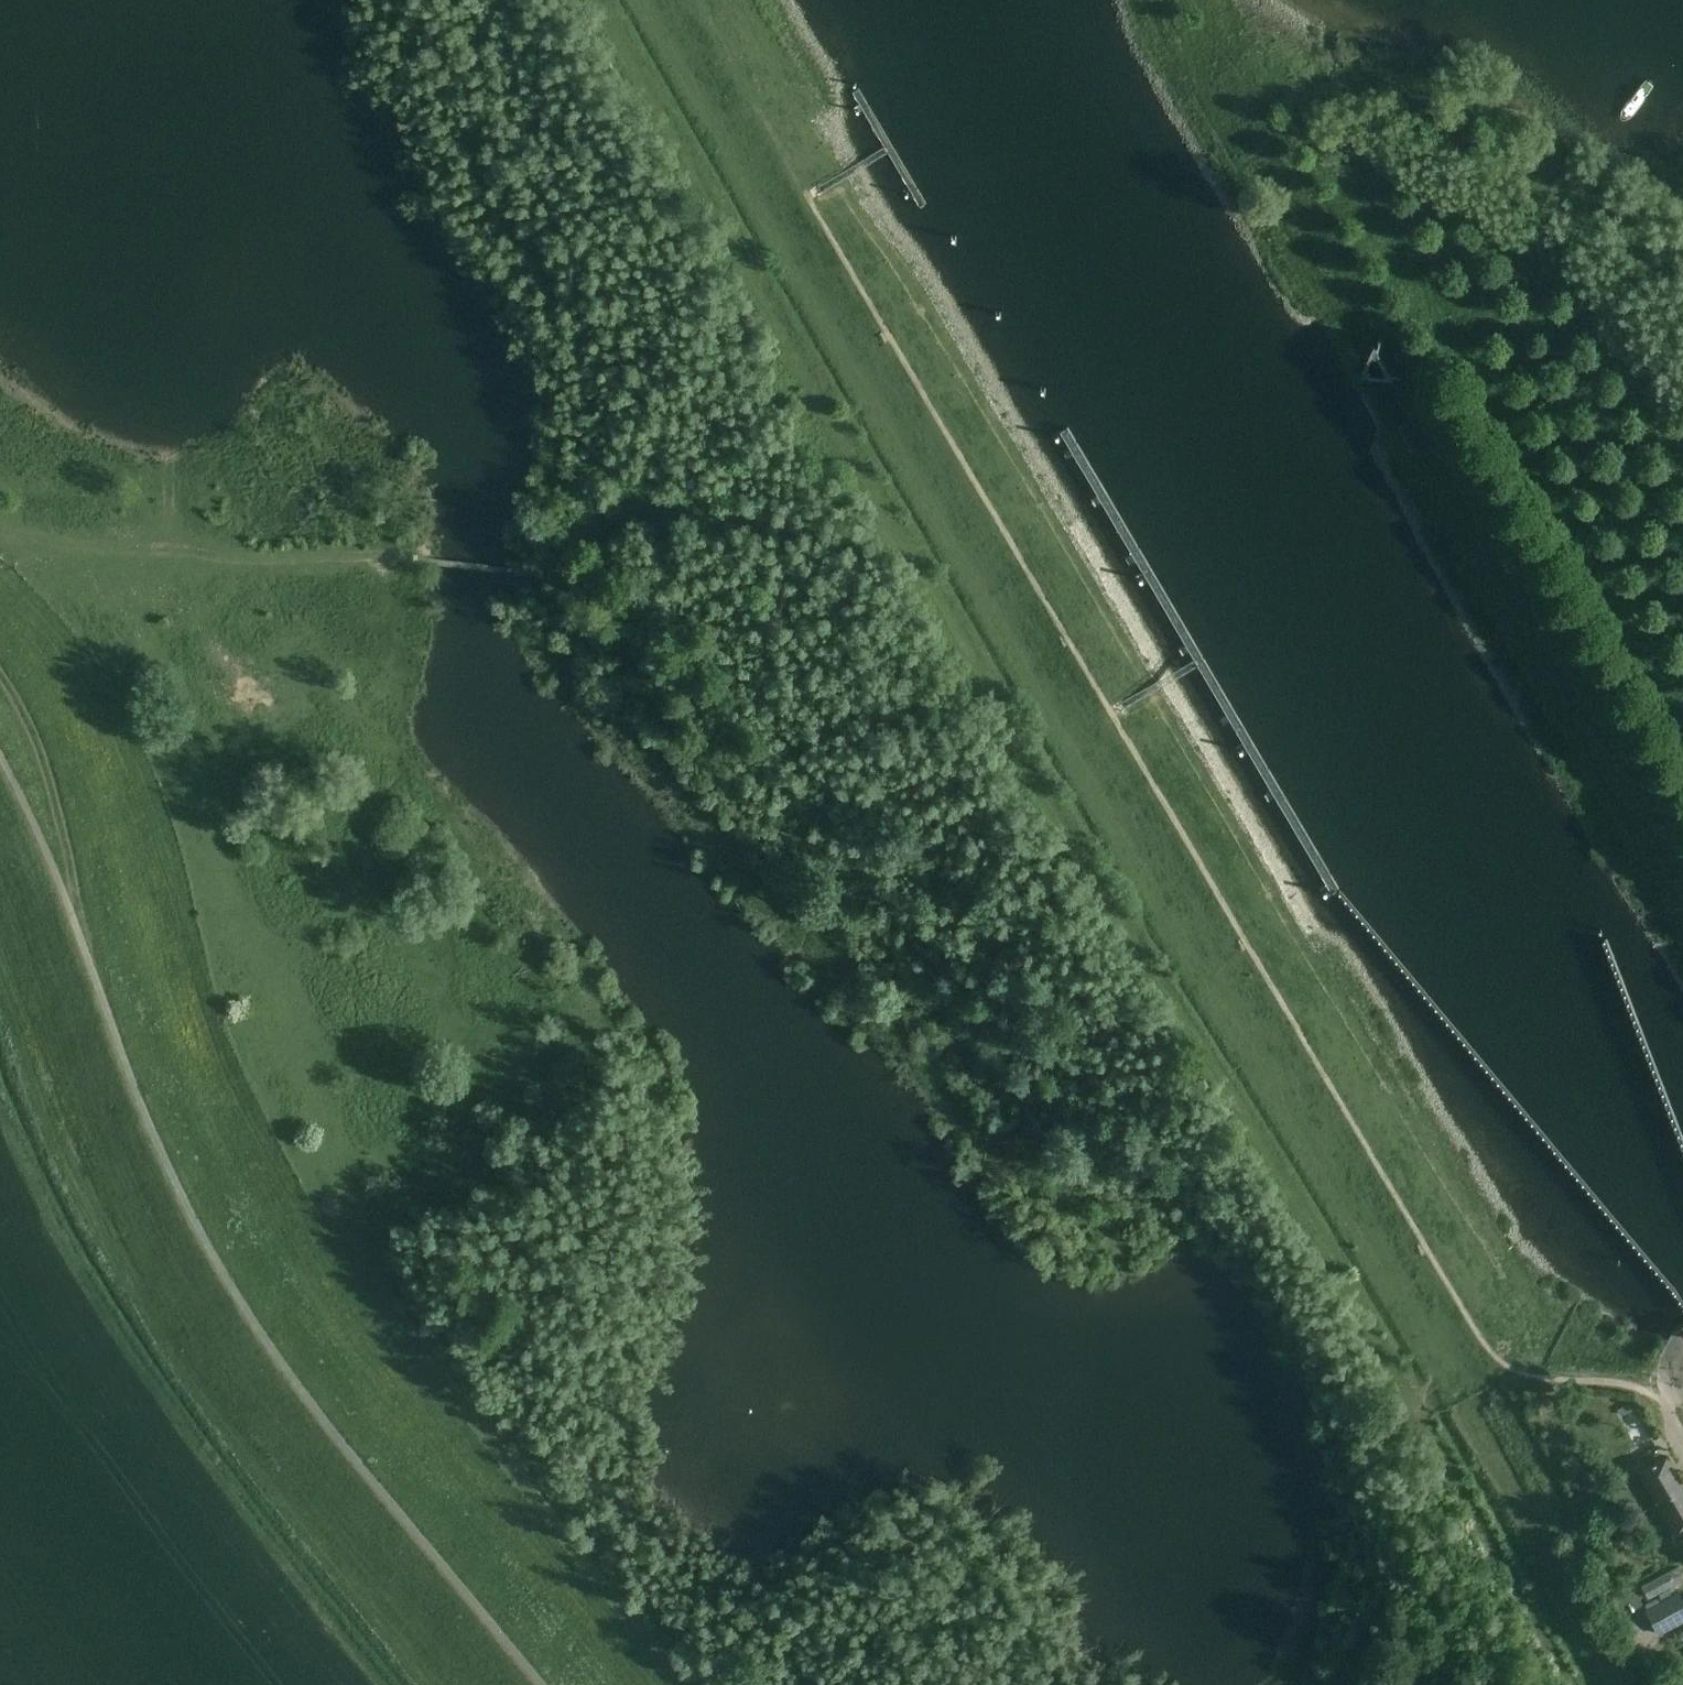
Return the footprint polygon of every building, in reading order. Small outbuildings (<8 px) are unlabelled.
[(1667,1456),(1640,1472),(1676,1534),(1682,1530),(1682,1494),(1671,1474),(1676,1471),(1667,1456)] [(1641,1586),(1648,1599),(1682,1580),(1682,1579),(1676,1567),(1641,1586)] [(1677,1594),(1657,1604),(1655,1600),(1645,1605),(1647,1609),(1645,1610),(1657,1635),(1682,1622),(1682,1604),(1677,1594)]
